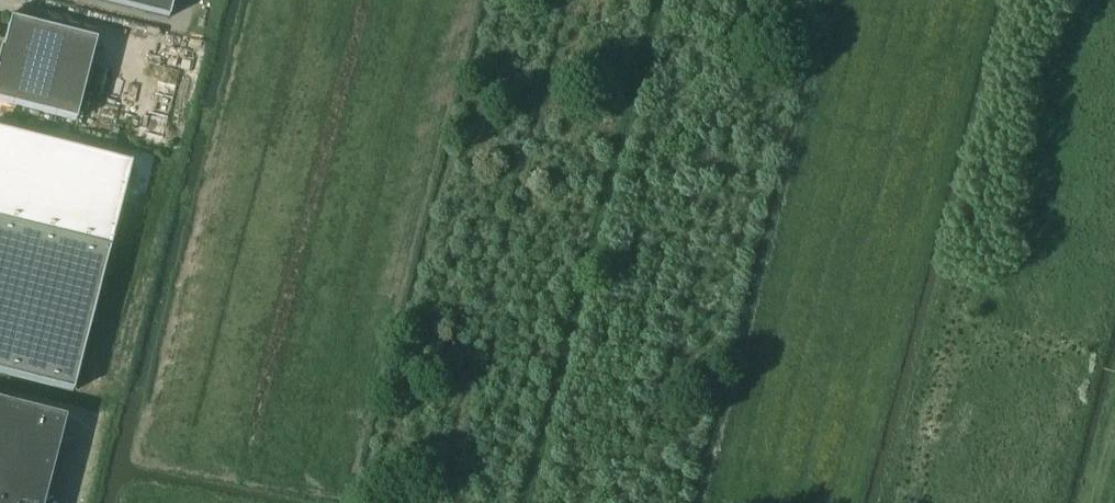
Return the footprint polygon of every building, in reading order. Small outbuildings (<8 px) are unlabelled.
[(173,0),(95,0),(168,19),(173,0)] [(2,49),(0,48),(0,49),(0,102),(76,122),(96,41),(10,19),(2,49)] [(73,392),(110,248),(0,220),(0,374),(73,392)] [(66,418),(0,401),(0,502),(44,502),(66,418)]
